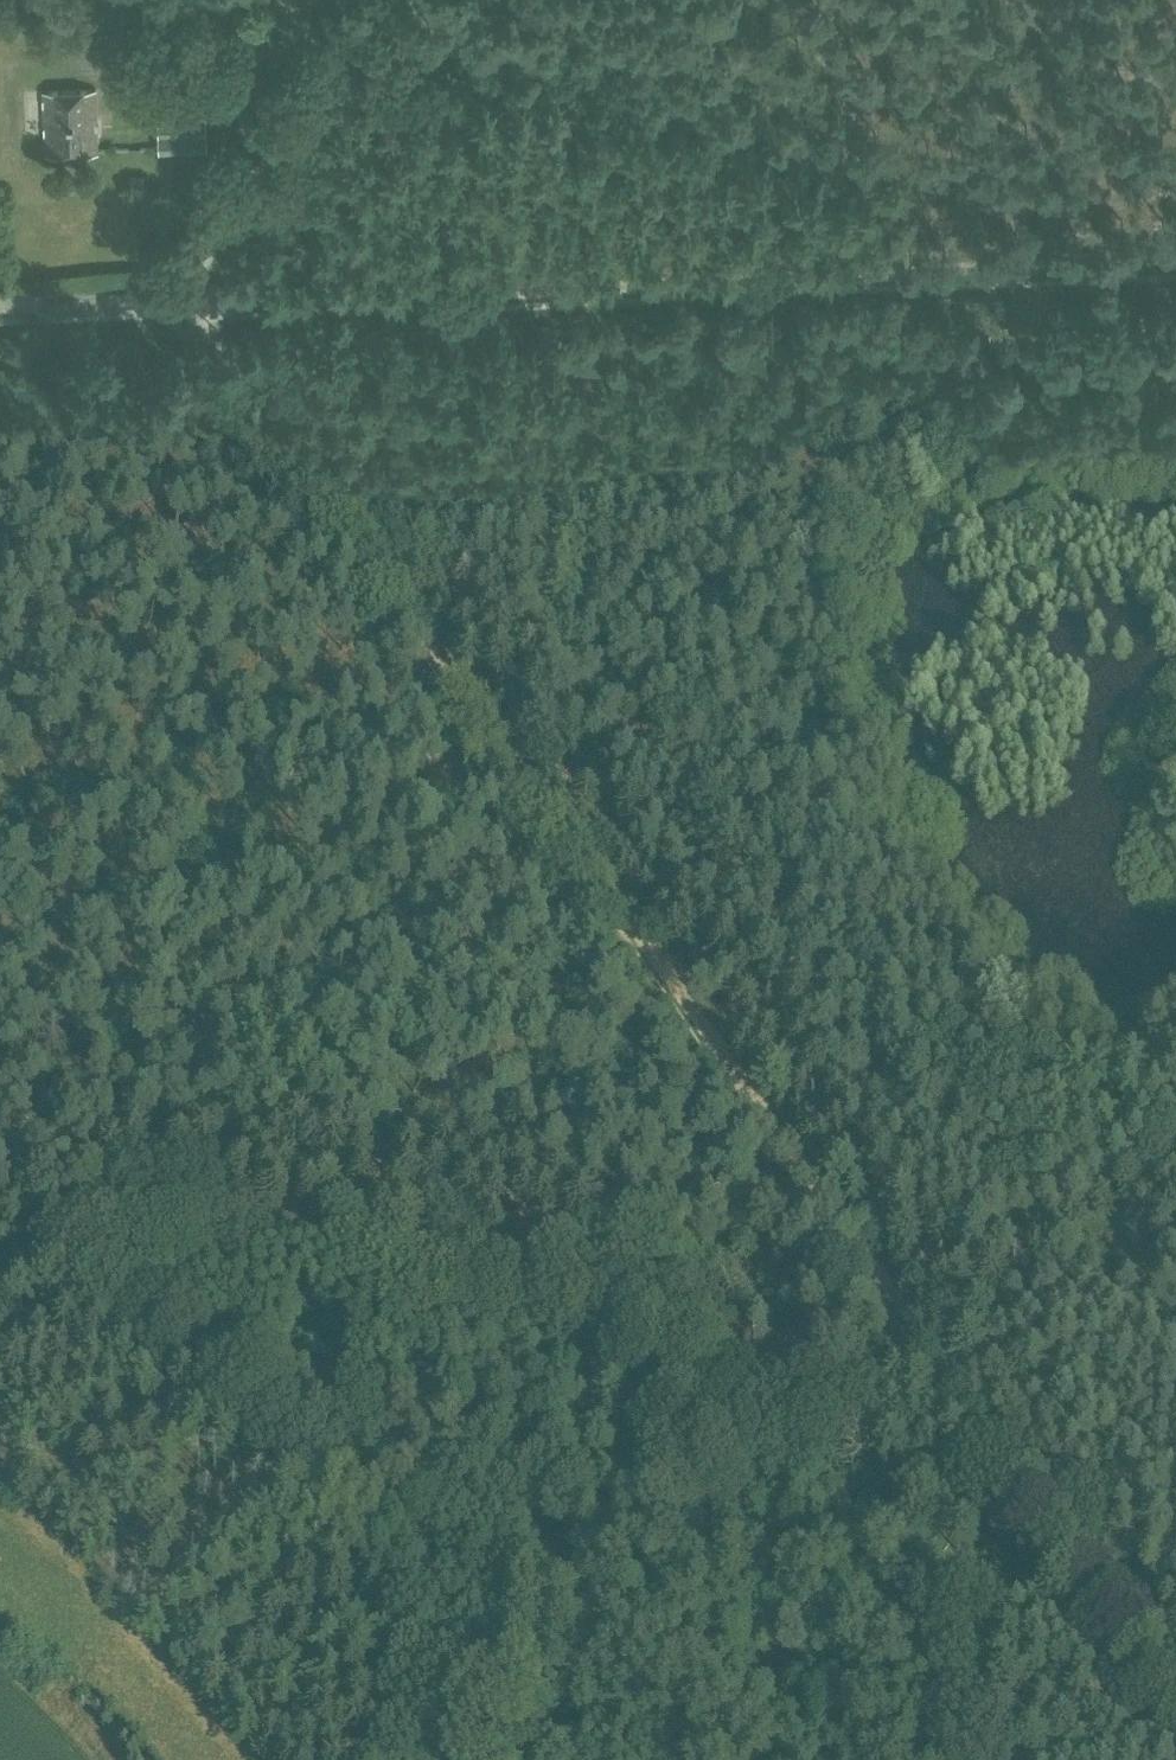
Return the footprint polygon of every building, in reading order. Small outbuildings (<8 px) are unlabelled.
[(46,153),(98,151),(96,87),(44,89),(46,153)] [(159,152),(208,150),(206,101),(157,103),(159,152)]
